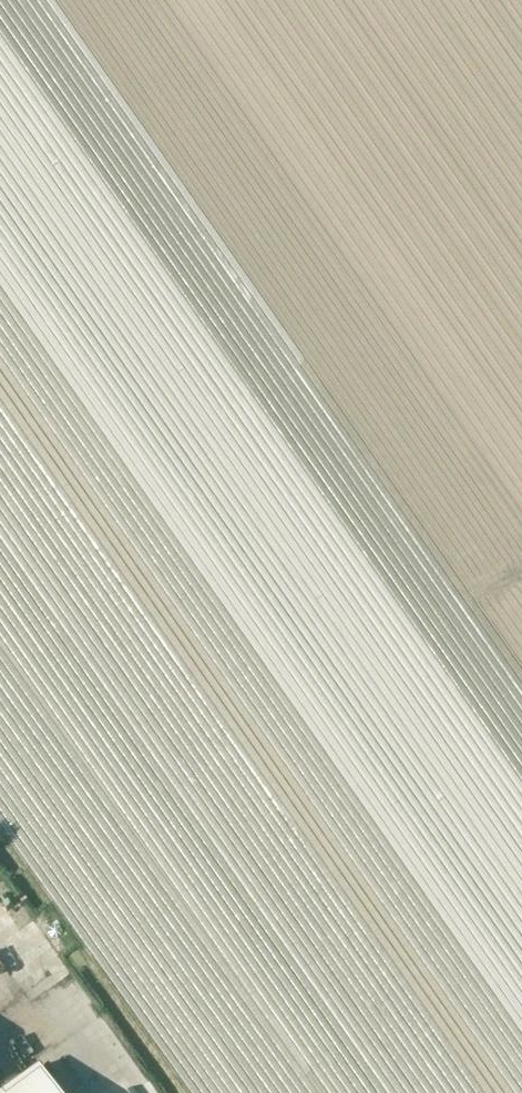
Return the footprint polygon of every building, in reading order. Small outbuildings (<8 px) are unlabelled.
[(39,1067),(2,1092),(57,1092),(39,1067)]
